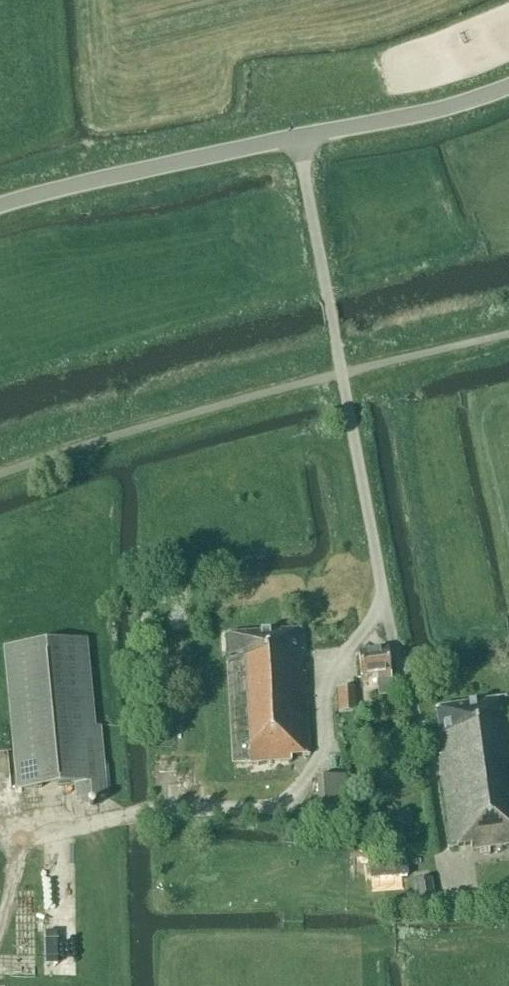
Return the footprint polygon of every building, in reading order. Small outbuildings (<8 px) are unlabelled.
[(225,635),(225,639),(232,763),(291,759),(291,756),(309,755),(305,673),(302,673),(301,657),(300,657),(299,652),(302,652),(301,630),(225,635)] [(17,789),(75,783),(76,799),(106,796),(99,718),(93,719),(85,639),(4,647),(17,789)] [(376,676),(378,695),(392,693),(386,650),(358,654),(361,678),(376,676)] [(354,688),(336,689),(338,713),(355,712),(354,688)] [(482,848),(508,844),(508,700),(508,699),(435,710),(442,756),(438,756),(451,847),(470,845),(471,850),(482,848)] [(345,820),(342,776),(315,778),(318,822),(345,820)] [(413,882),(417,910),(435,908),(431,880),(413,882)]
